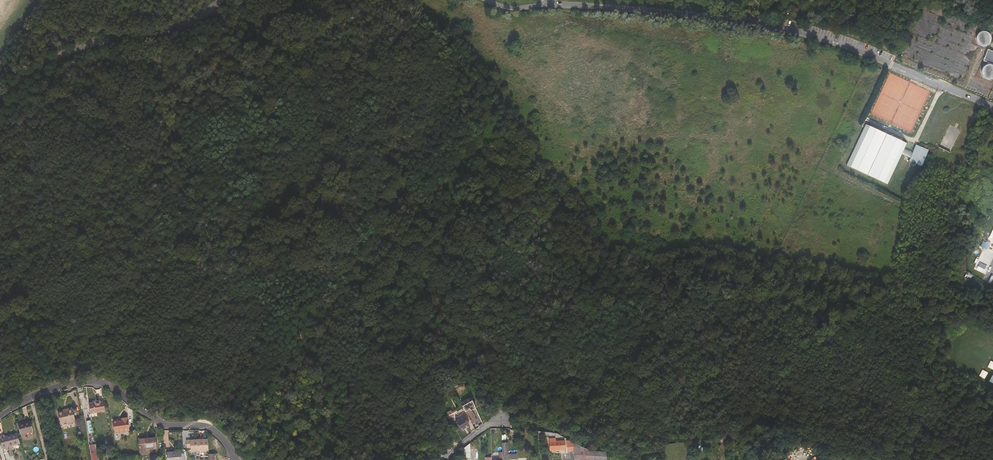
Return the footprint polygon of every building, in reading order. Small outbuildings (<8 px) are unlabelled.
[(992,40),(986,30),(976,37),(982,47),(992,40)] [(992,64),(992,42),(991,49),(988,48),(984,61),(992,64)] [(984,66),(984,77),(992,77),(992,74),(992,66),(984,66)] [(886,182),(906,142),(905,142),(865,122),(845,162),(886,182)] [(990,244),(983,241),(980,247),(987,250),(990,244)] [(34,357),(36,356),(31,348),(26,350),(38,370),(41,368),(37,361),(34,357)] [(45,366),(41,359),(37,361),(41,368),(45,366)] [(88,404),(90,414),(100,412),(98,402),(95,402),(95,403),(92,404),(92,403),(88,404)] [(72,407),(58,411),(61,423),(75,420),(72,407)] [(470,409),(465,412),(473,424),(477,422),(470,409)] [(113,421),(114,432),(128,430),(126,418),(121,419),(121,420),(113,421)] [(466,427),(467,427),(469,426),(464,418),(461,419),(461,418),(456,421),(461,430),(466,427)] [(33,431),(31,421),(18,424),(21,434),(33,431)] [(5,437),(5,436),(2,436),(5,449),(8,448),(8,447),(20,443),(17,434),(5,437)] [(138,440),(139,451),(139,454),(142,454),(142,450),(156,448),(154,438),(138,440)] [(550,450),(565,449),(564,440),(556,441),(556,438),(549,438),(550,450)] [(196,440),(187,441),(187,448),(191,448),(191,451),(208,450),(207,439),(203,439),(196,439),(196,440)] [(574,459),(582,459),(607,459),(605,451),(589,450),(572,442),(572,443),(573,451),(574,459)] [(92,459),(99,459),(98,457),(96,458),(94,445),(90,445),(92,459)] [(181,451),(170,452),(171,459),(184,459),(184,453),(181,453),(181,451)]
